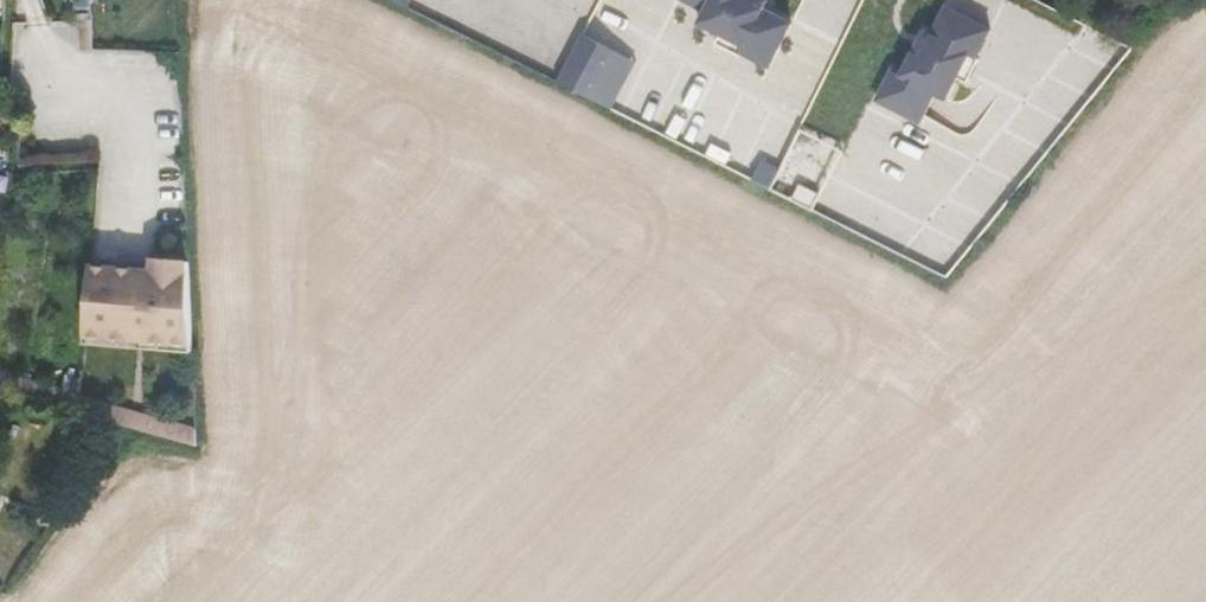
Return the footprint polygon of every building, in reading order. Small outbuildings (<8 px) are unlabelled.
[(415,14),(423,0),(385,0),(415,14)] [(775,21),(747,7),(734,0),(671,0),(689,9),(683,21),(705,32),(700,42),(723,54),(725,51),(752,65),(775,21)] [(94,31),(90,3),(80,3),(82,32),(94,31)] [(994,32),(950,10),(935,39),(924,62),(916,58),(906,79),(895,74),(884,96),(928,117),(938,97),(950,103),(961,81),(971,86),(982,62),(980,61),(994,32)] [(927,35),(916,58),(924,62),(935,39),(927,35)] [(594,39),(568,86),(609,108),(635,61),(594,39)] [(928,117),(884,96),(880,105),(923,126),(928,117)] [(0,114),(0,132),(13,132),(13,114),(0,114)] [(807,136),(781,183),(822,205),(848,158),(807,136)] [(89,345),(204,354),(196,262),(154,262),(154,274),(97,270),(92,313),(89,345)] [(42,354),(36,352),(25,349),(24,358),(22,367),(38,371),(42,354)]
